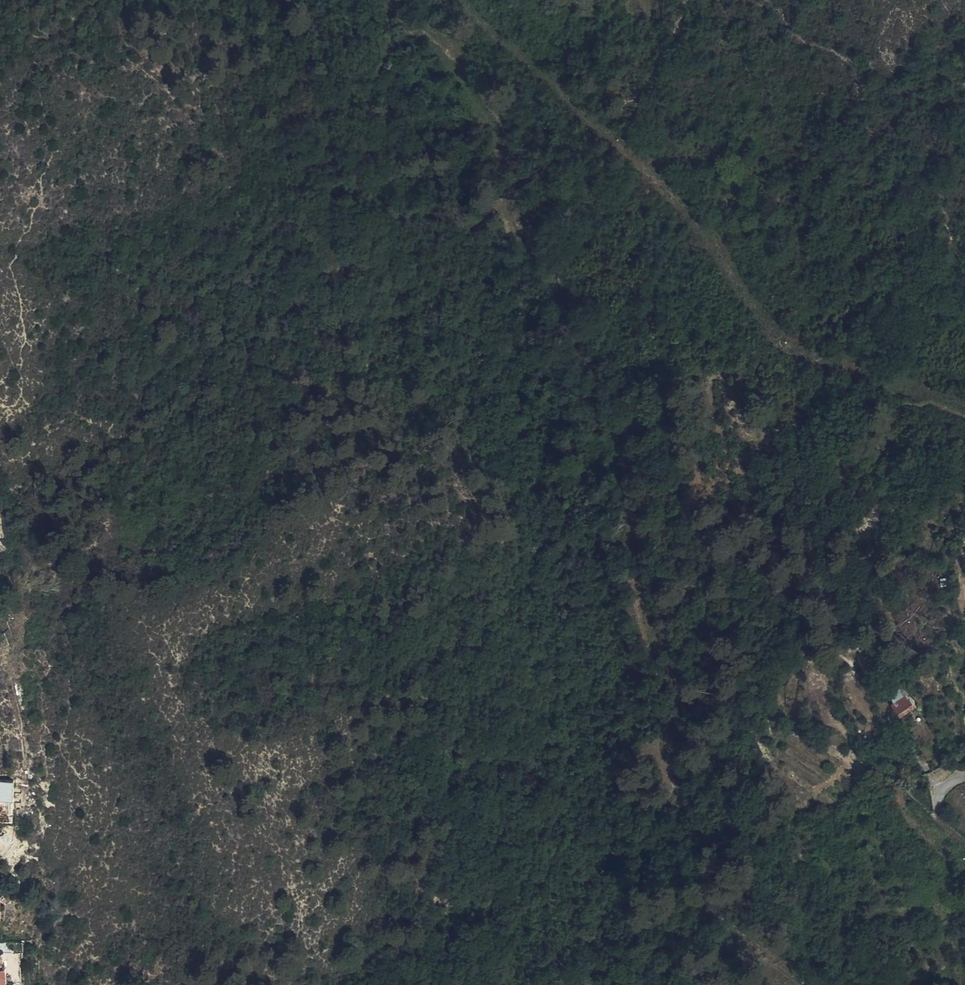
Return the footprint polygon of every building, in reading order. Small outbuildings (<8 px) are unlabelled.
[(0,633),(0,647),(11,643),(7,631),(0,633)] [(892,703),(898,713),(914,703),(909,696),(904,698),(898,688),(895,685),(891,687),(892,691),(890,693),(895,702),(892,703)] [(914,703),(898,713),(901,716),(916,707),(914,703)]
